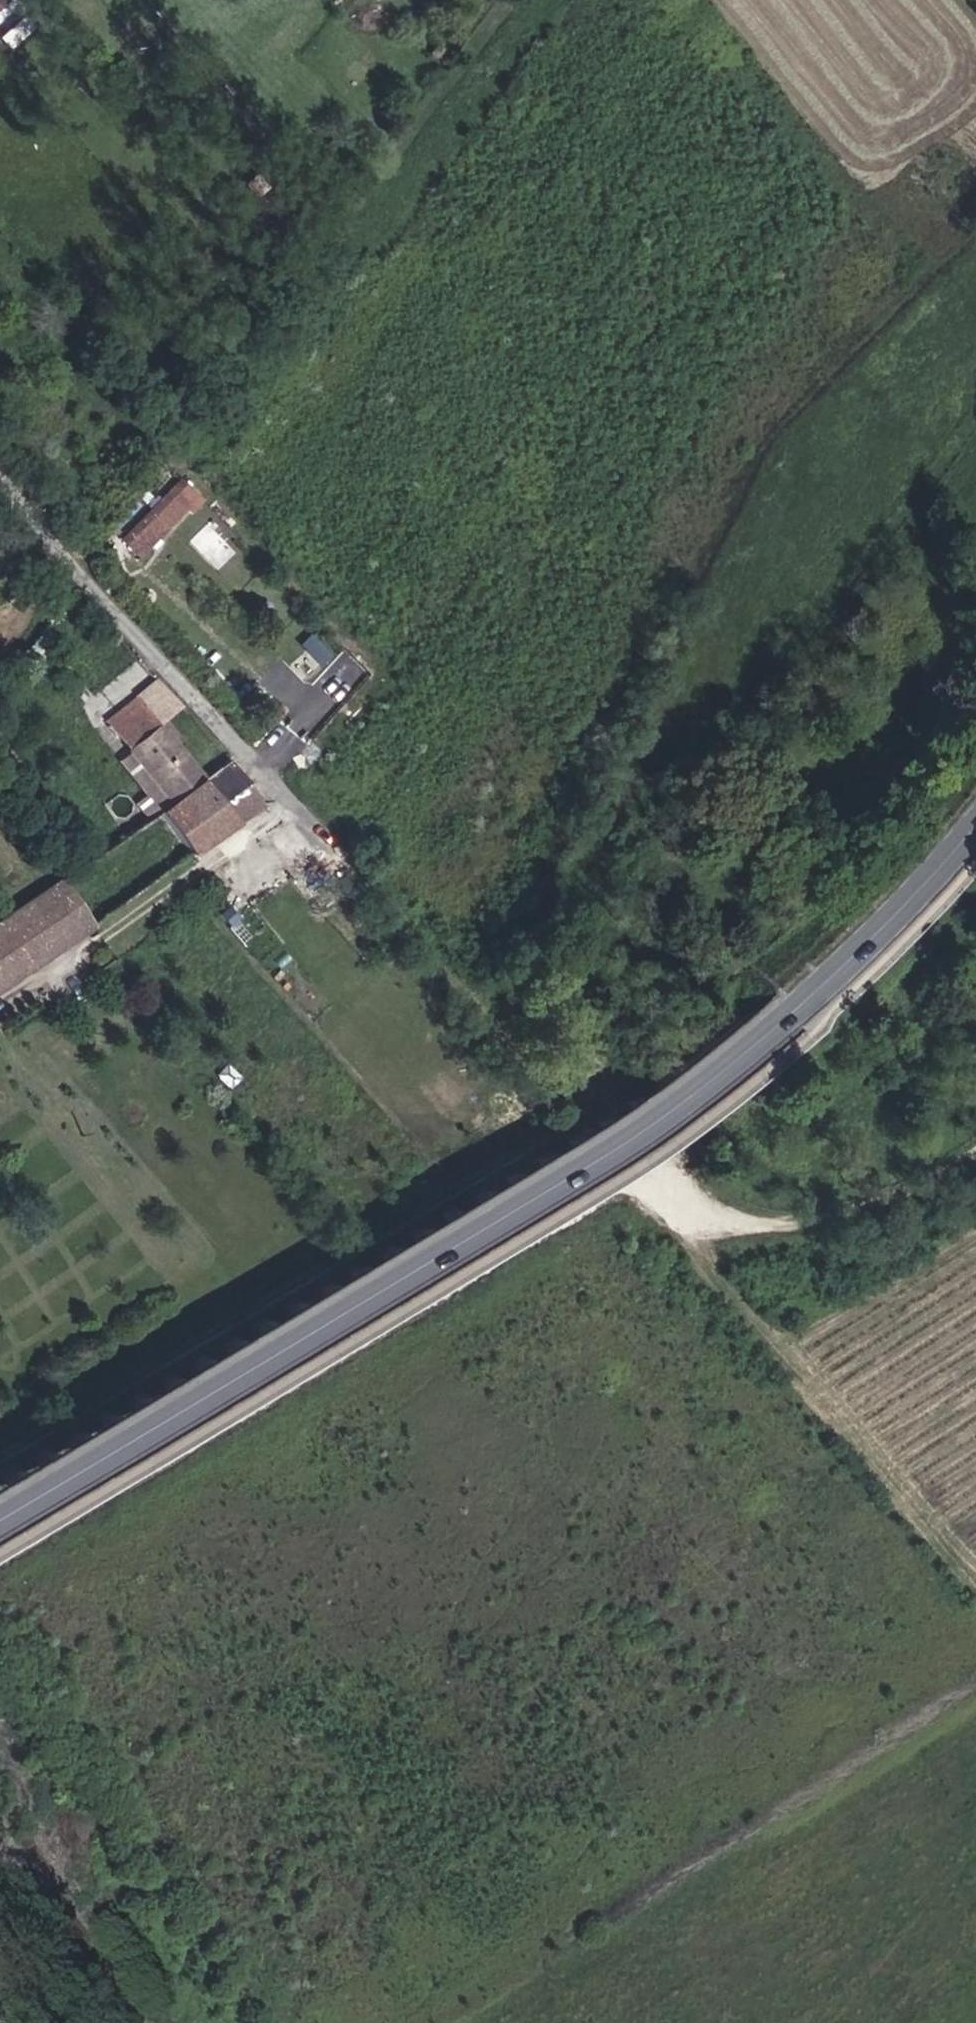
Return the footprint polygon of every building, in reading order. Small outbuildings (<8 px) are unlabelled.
[(198,497),(183,480),(158,505),(172,523),(198,497)] [(172,523),(158,505),(105,553),(121,571),(172,523)] [(170,800),(205,775),(167,721),(186,707),(158,677),(110,711),(170,800)] [(258,807),(228,759),(205,775),(170,800),(178,813),(188,806),(213,838),(258,807)] [(162,806),(195,851),(213,838),(188,806),(178,813),(170,800),(162,806)] [(94,923),(60,877),(0,919),(0,988),(94,923)] [(95,955),(100,962),(111,956),(106,948),(95,955)]
